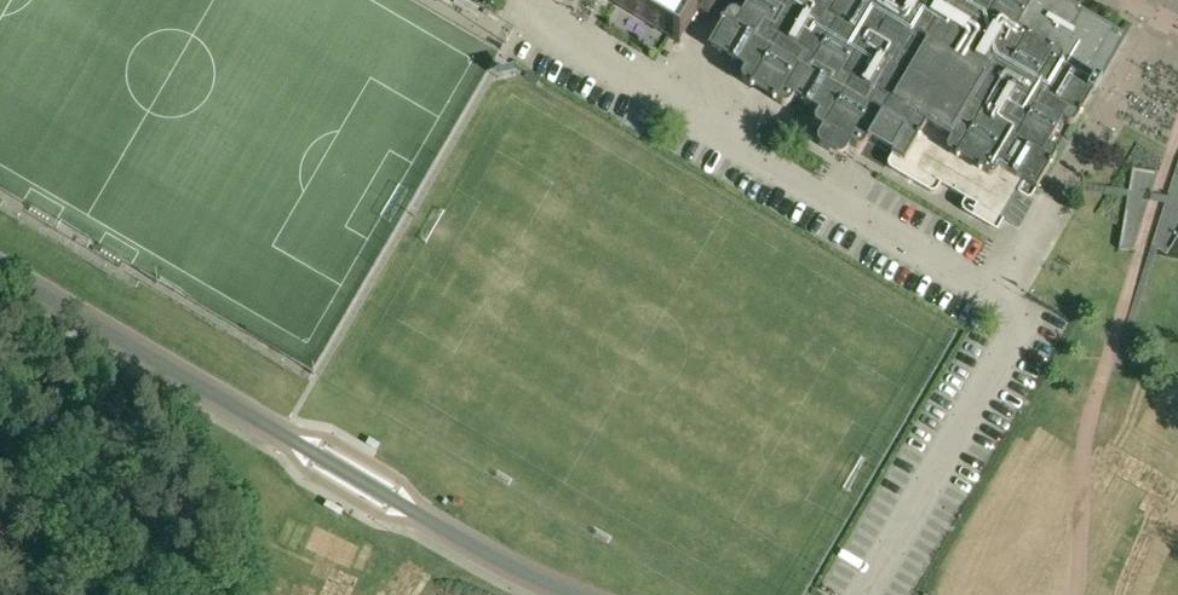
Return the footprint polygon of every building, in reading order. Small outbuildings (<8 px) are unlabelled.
[(680,44),(706,0),(606,0),(680,44)] [(745,14),(742,20),(737,17),(735,16),(733,16),(731,17),(729,19),(710,50),(702,64),(785,111),(787,112),(789,112),(791,110),(795,104),(819,118),(816,123),(815,125),(815,127),(816,129),(818,130),(824,134),(818,144),(817,146),(818,148),(819,149),(831,157),(834,152),(847,159),(852,150),(858,153),(860,154),(862,154),(864,153),(865,152),(868,147),(893,162),(890,168),(889,171),(890,173),(893,174),(931,197),(933,198),(935,198),(937,197),(942,190),(967,205),(965,209),(964,211),(964,214),(965,216),(967,218),(973,222),(976,215),(975,215),(977,211),(994,221),(1011,192),(1016,195),(1016,196),(1020,199),(1026,189),(1036,196),(1055,164),(1056,161),(1056,159),(1055,158),(1054,156),(1053,155),(1048,152),(1062,126),(1068,129),(1070,130),(1072,130),(1075,128),(1077,125),(1125,42),(1052,0),(754,0),(745,14)]
